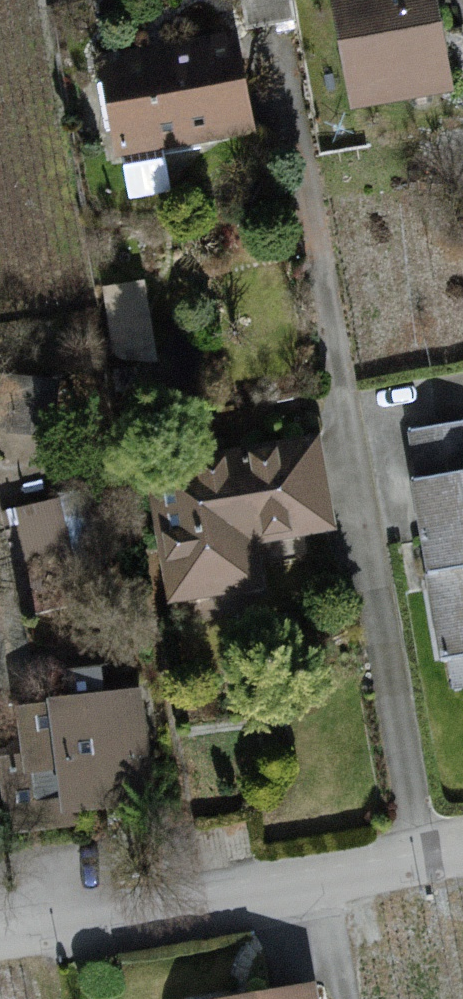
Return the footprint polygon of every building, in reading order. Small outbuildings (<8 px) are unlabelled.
[(343,103),(450,86),(436,0),(326,0),(343,103)] [(234,39),(98,60),(111,147),(247,127),(234,39)] [(412,426),(422,477),(462,469),(462,416),(412,426)] [(147,463),(169,602),(262,587),(253,536),(333,524),(319,436),(147,463)] [(413,478),(441,642),(450,648),(456,684),(462,683),(462,469),(422,477),(413,478)] [(61,497),(13,508),(38,613),(86,602),(61,497)] [(16,703),(23,755),(0,758),(0,804),(3,826),(156,807),(141,688),(16,703)] [(200,998),(317,998),(313,978),(200,998)]
